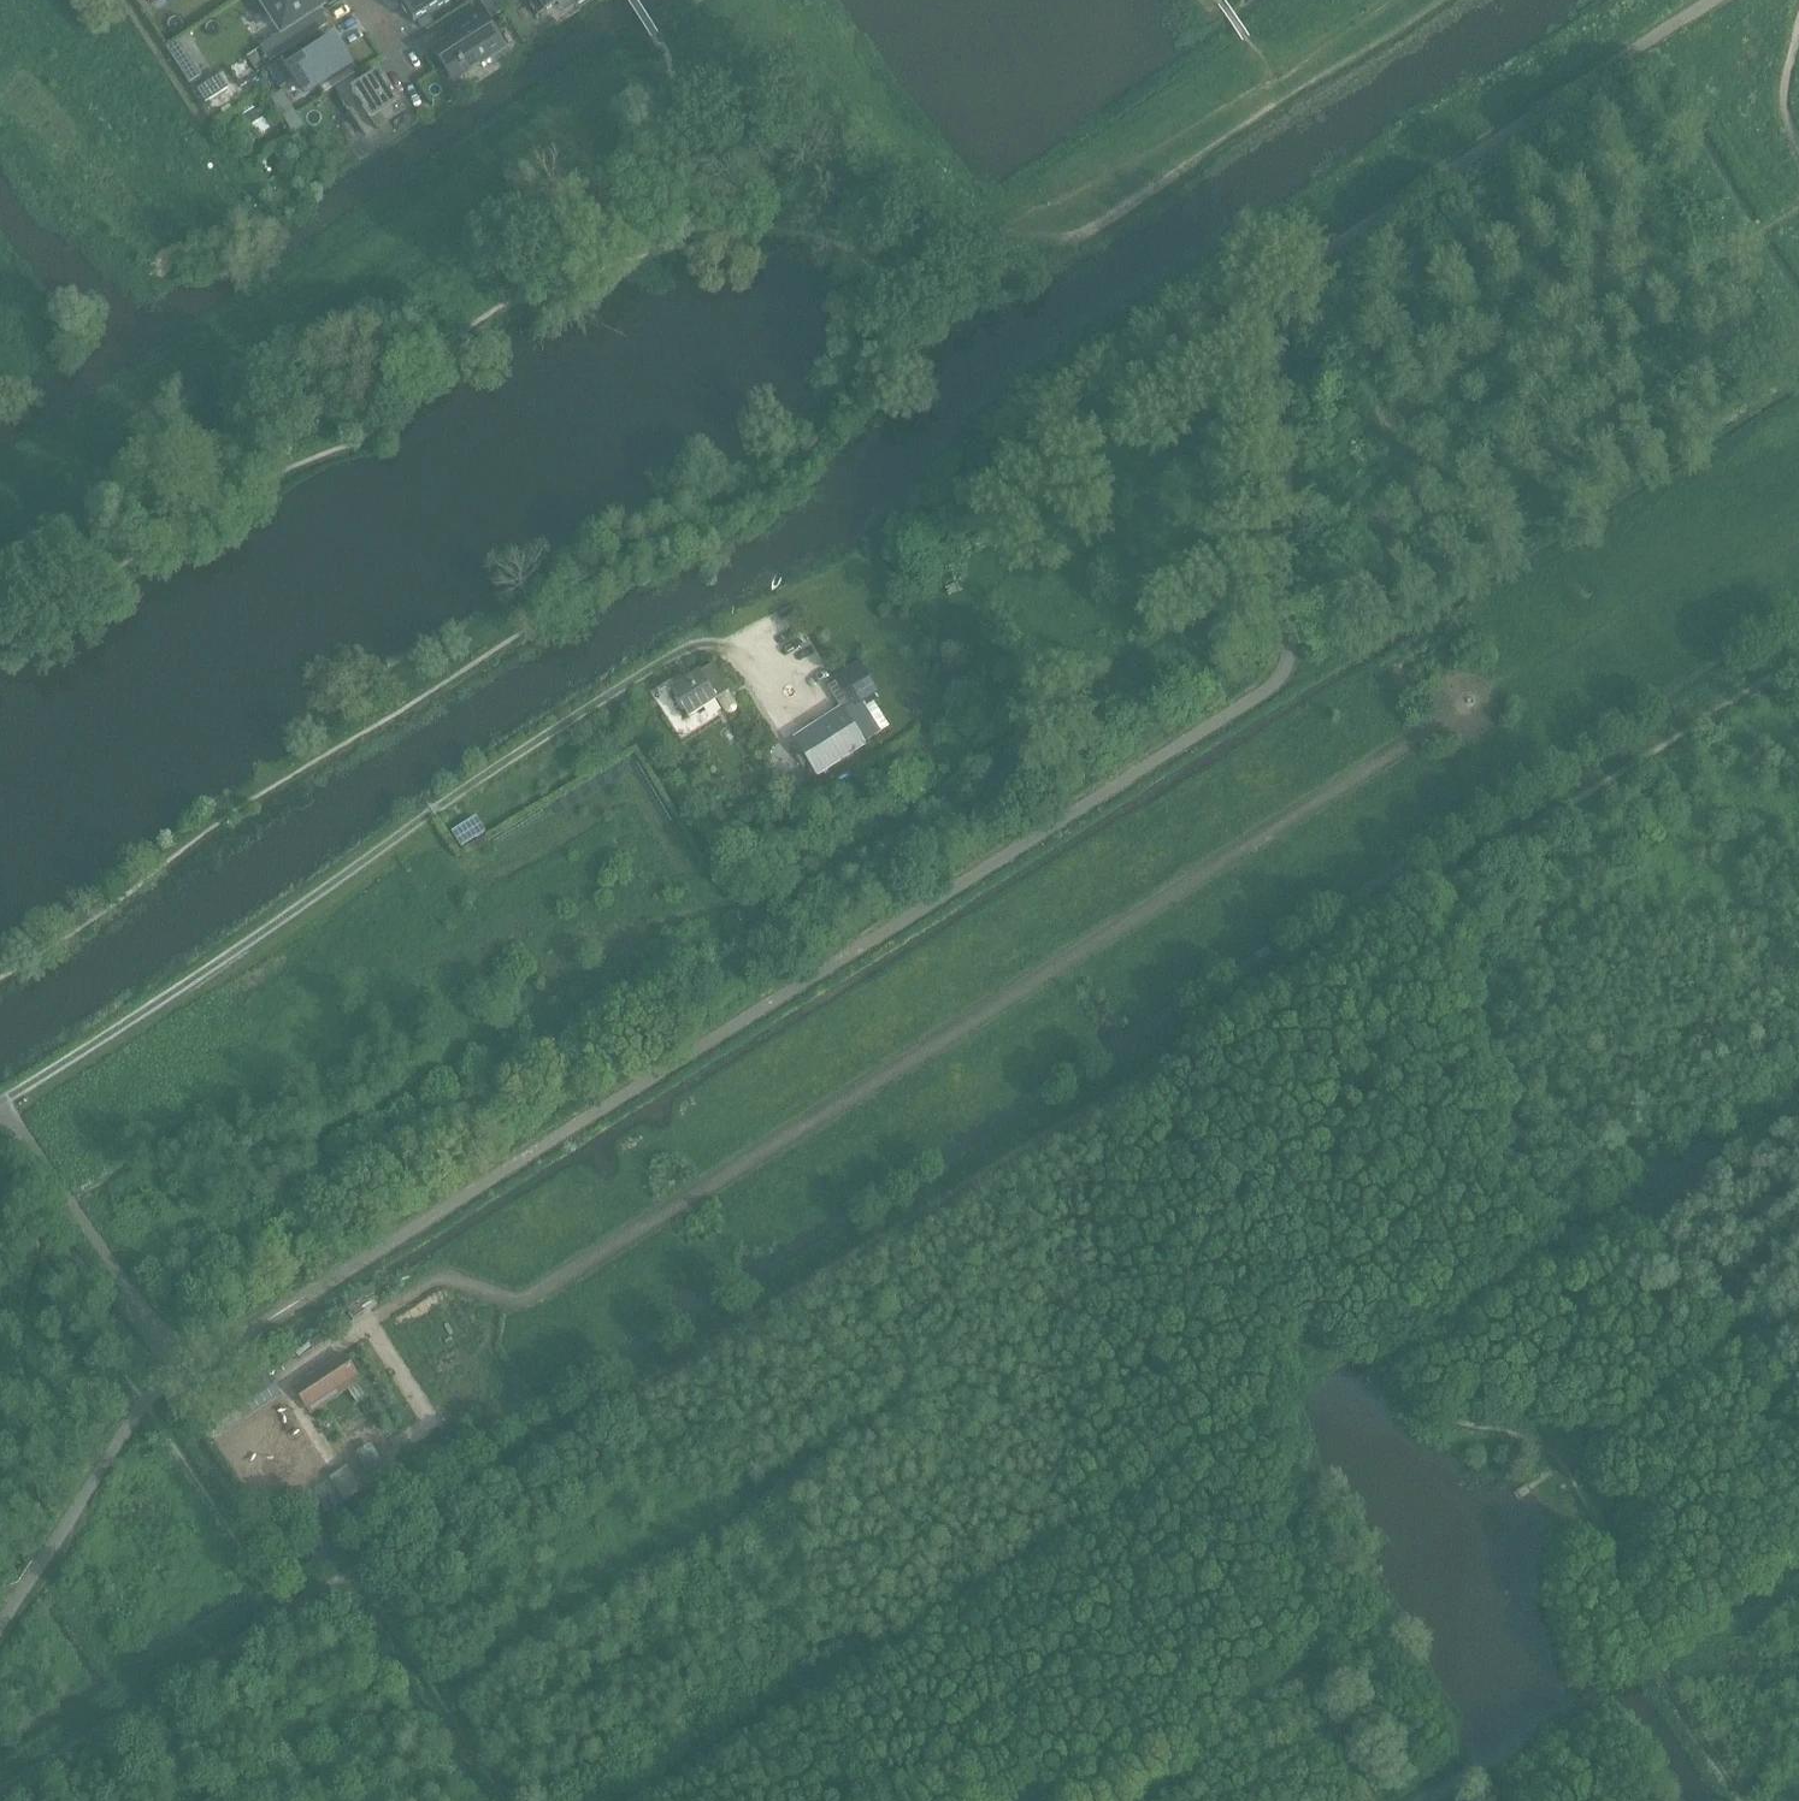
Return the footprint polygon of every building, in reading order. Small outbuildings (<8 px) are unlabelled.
[(261,48),(271,63),(329,25),(319,10),(323,8),(318,0),(267,0),(263,3),(283,34),(261,48)] [(451,0),(400,0),(399,1),(414,24),(451,0)] [(495,0),(479,0),(492,20),(503,12),(495,0)] [(538,16),(563,0),(527,0),(538,16)] [(469,78),(504,54),(479,15),(446,37),(453,48),(437,59),(449,78),(463,69),(469,78)] [(334,39),(290,68),(306,93),(318,85),(325,96),(335,89),(354,77),(356,76),(349,65),(351,64),(334,39)] [(219,74),(196,89),(206,103),(229,89),(219,74)] [(407,114),(381,74),(360,87),(354,77),(335,89),(368,140),(407,114)] [(262,120),(255,109),(243,117),(250,128),(262,120)] [(860,662),(834,678),(853,709),(879,692),(860,662)] [(715,701),(723,711),(737,702),(713,665),(672,691),(689,718),(715,701)] [(843,712),(796,741),(817,774),(863,744),(843,712)] [(463,848),(486,834),(475,817),(452,831),(463,848)] [(362,1382),(344,1354),(293,1387),(311,1415),(362,1382)]
